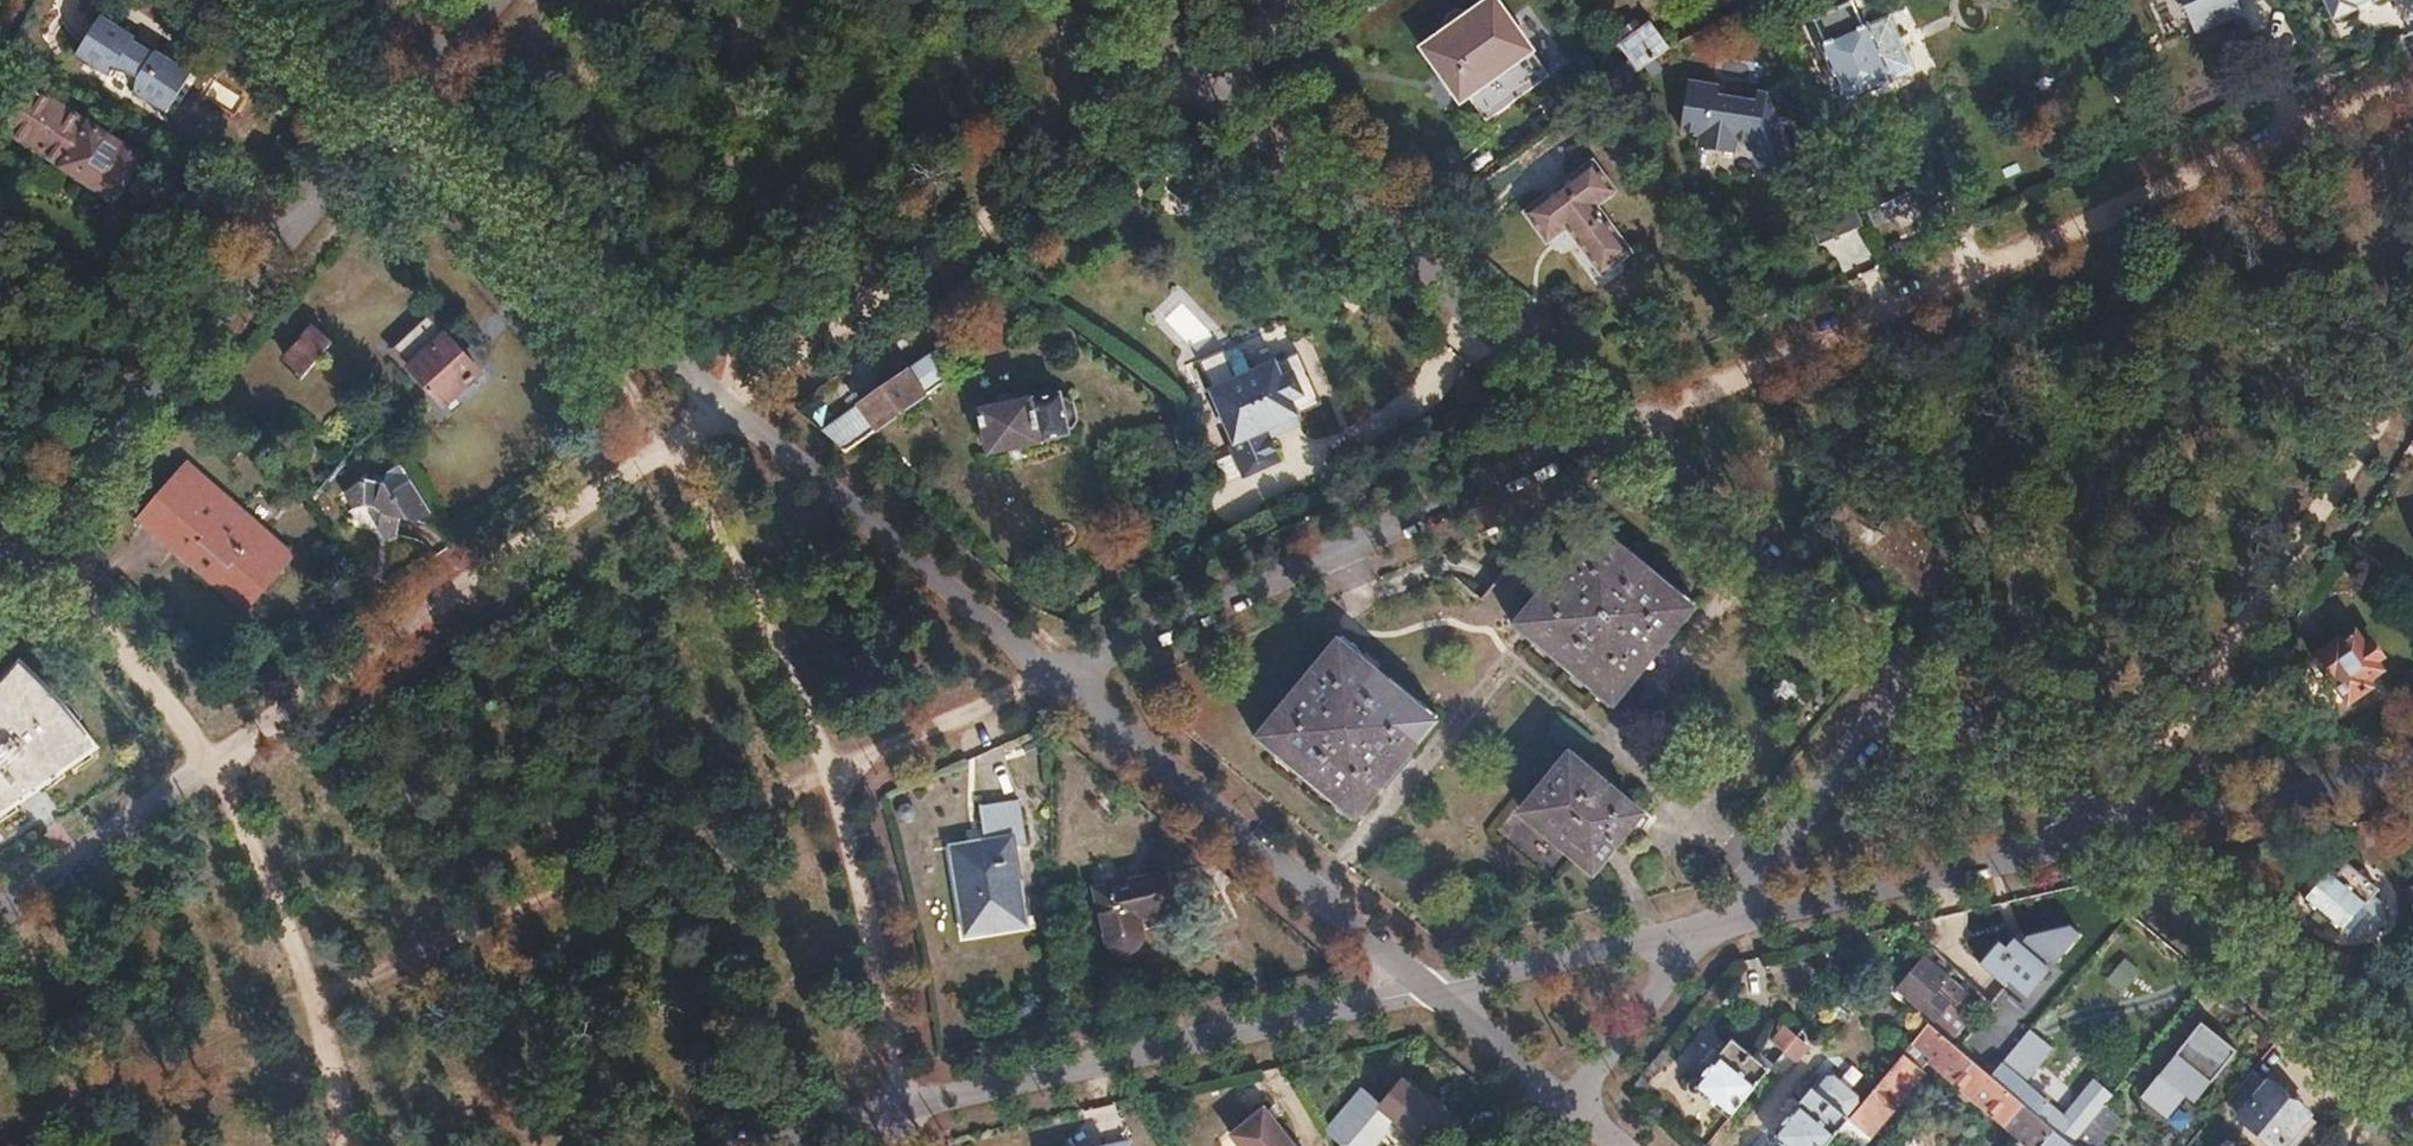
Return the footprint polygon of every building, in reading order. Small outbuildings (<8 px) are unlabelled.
[(1421,51),(1460,104),(1466,99),(1484,124),(1540,83),(1521,58),(1531,51),(1517,31),(1494,0),(1490,0),(1469,15),(1466,10),(1458,7),(1439,22),(1439,30),(1443,35),(1421,51)] [(1817,15),(1828,40),(1824,43),(1849,100),(1897,79),(1895,76),(1872,24),(1871,22),(1865,24),(1854,0),(1852,0),(1817,15)] [(2192,33),(2230,17),(2222,0),(2178,0),(2192,33)] [(2334,25),(2338,23),(2341,25),(2354,19),(2354,15),(2358,13),(2356,8),(2371,1),(2374,6),(2378,4),(2381,6),(2390,2),(2390,0),(2323,0),(2334,25)] [(98,15),(72,56),(107,77),(110,73),(115,73),(120,73),(127,74),(133,77),(131,92),(164,113),(170,103),(178,98),(182,92),(183,82),(188,72),(153,50),(151,54),(127,45),(132,37),(98,15)] [(1894,15),(1872,24),(1895,76),(1917,66),(1894,15)] [(1535,17),(1517,31),(1531,51),(1521,58),(1540,83),(1569,62),(1535,17)] [(1629,63),(1614,74),(1621,83),(1668,48),(1652,24),(1618,48),(1629,63)] [(1721,86),(1688,80),(1679,133),(1703,137),(1702,146),(1731,151),(1733,142),(1747,144),(1757,170),(1793,155),(1766,92),(1756,91),(1755,100),(1719,95),(1721,86)] [(32,91),(6,133),(115,202),(141,159),(32,91)] [(1593,163),(1525,212),(1546,241),(1565,228),(1601,276),(1631,255),(1595,207),(1615,193),(1593,163)] [(1907,180),(1863,199),(1875,225),(1918,206),(1907,180)] [(1805,220),(1815,243),(1852,227),(1841,204),(1805,220)] [(1828,239),(1842,267),(1866,256),(1852,227),(1828,239)] [(1166,318),(1194,351),(1211,337),(1182,304),(1166,318)] [(425,314),(392,345),(445,403),(478,373),(425,314)] [(311,328),(284,358),(303,375),(330,344),(311,328)] [(934,344),(823,431),(846,450),(876,427),(877,428),(942,377),(934,344)] [(1271,440),(1267,433),(1296,420),(1300,418),(1299,416),(1321,406),(1299,355),(1276,364),(1275,362),(1235,380),(1223,352),(1199,363),(1211,390),(1209,391),(1233,446),(1228,448),(1242,481),(1281,464),(1271,440)] [(1032,396),(979,408),(988,454),(1041,442),(1041,439),(1070,432),(1069,428),(1075,426),(1079,421),(1076,404),(1069,399),(1064,401),(1062,394),(1033,400),(1032,396)] [(1300,428),(1296,420),(1267,433),(1271,440),(1300,428)] [(398,462),(394,464),(400,470),(402,469),(398,462)] [(366,477),(345,496),(354,510),(366,504),(371,507),(375,507),(380,512),(383,517),(382,523),(383,528),(385,532),(382,535),(386,541),(395,535),(399,518),(416,521),(430,512),(414,486),(402,469),(400,470),(394,464),(384,471),(383,478),(366,477)] [(190,469),(166,496),(199,524),(179,548),(242,602),(287,551),(190,469)] [(2371,540),(2389,552),(2412,517),(2412,489),(2408,486),(2371,540)] [(166,496),(145,520),(179,548),(199,524),(166,496)] [(1843,499),(1813,535),(1934,636),(1987,573),(1898,498),(1874,526),(1843,499)] [(1599,523),(1512,626),(1608,707),(1694,603),(1599,523)] [(1344,637),(1257,741),(1350,820),(1438,715),(1344,637)] [(2337,642),(2315,658),(2332,682),(2334,681),(2348,702),(2369,688),(2364,681),(2380,670),(2374,662),(2379,658),(2380,655),(2377,650),(2374,649),(2368,653),(2357,638),(2342,649),(2337,642)] [(96,747),(61,703),(42,681),(19,660),(0,682),(0,814),(96,747)] [(1785,676),(1769,694),(1789,711),(1804,693),(1785,676)] [(1568,755),(1520,812),(1592,870),(1638,813),(1568,755)] [(985,842),(949,847),(958,899),(964,899),(972,941),(1002,936),(1000,929),(1025,924),(1014,852),(1027,849),(1021,807),(980,813),(985,842)] [(2395,837),(2403,860),(2412,857),(2412,854),(2410,845),(2412,844),(2412,843),(2410,832),(2395,837)] [(2327,871),(2303,899),(2340,930),(2364,902),(2366,903),(2377,890),(2346,863),(2334,877),(2327,871)] [(1164,874),(1095,889),(1106,937),(1109,944),(1114,949),(1121,952),(1128,952),(1136,948),(1141,941),(1143,935),(1138,916),(1174,908),(1164,874)] [(2030,998),(2080,937),(2068,928),(2025,941),(2019,948),(2012,943),(2005,952),(1998,946),(1980,967),(2006,988),(2012,981),(2018,985),(2017,987),(2030,998)] [(1928,961),(1901,992),(1935,1020),(1948,1004),(1956,1011),(1969,996),(1928,961)] [(2196,1023),(2137,1097),(2162,1117),(2179,1095),(2190,1104),(2232,1051),(2196,1023)] [(1913,1045),(2035,1145),(2072,1145),(2071,1145),(1992,1080),(1969,1061),(1958,1051),(1928,1027),(1913,1045)] [(1784,1028),(1773,1042),(1785,1053),(1797,1039),(1784,1028)] [(1681,1080),(1716,1039),(1706,1030),(1671,1072),(1681,1080)] [(2000,1071),(1992,1080),(2071,1145),(2104,1104),(2111,1096),(2094,1082),(2063,1120),(2024,1087),(2052,1054),(2029,1035),(2022,1043),(2000,1071)] [(1797,1039),(1785,1053),(1797,1063),(1809,1049),(1797,1039)] [(1732,1040),(1692,1088),(1729,1118),(1769,1071),(1732,1040)] [(1834,1137),(1846,1145),(1859,1145),(1921,1073),(1902,1057),(1849,1120),(1834,1137)] [(2224,1106),(2237,1117),(2234,1120),(2266,1145),(2271,1145),(2272,1145),(2273,1145),(2283,1145),(2305,1120),(2297,1114),(2300,1110),(2265,1082),(2262,1086),(2249,1075),(2224,1106)] [(1398,1078),(1377,1102),(1381,1106),(1403,1082),(1398,1078)] [(1323,1128),(1345,1145),(1373,1145),(1396,1120),(1423,1143),(1426,1139),(1434,1145),(1448,1145),(1458,1134),(1442,1120),(1444,1117),(1403,1082),(1381,1106),(1377,1102),(1359,1086),(1323,1128)] [(1770,1135),(1783,1145),(1826,1145),(1834,1137),(1849,1120),(1811,1088),(1770,1135)] [(2071,1145),(2072,1145),(2108,1145),(2099,1139),(2118,1116),(2104,1104),(2071,1145)] [(1265,1106),(1225,1130),(1237,1145),(1295,1145),(1265,1106)] [(2165,1135),(2156,1145),(2179,1145),(2165,1135)]
